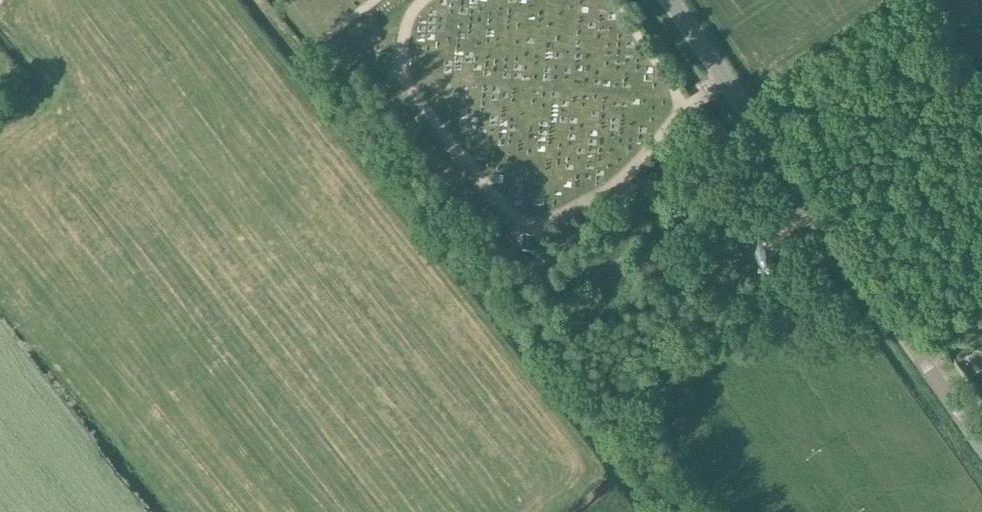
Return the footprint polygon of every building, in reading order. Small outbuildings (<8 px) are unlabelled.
[(535,235),(524,234),(523,248),(533,249),(535,235)]
